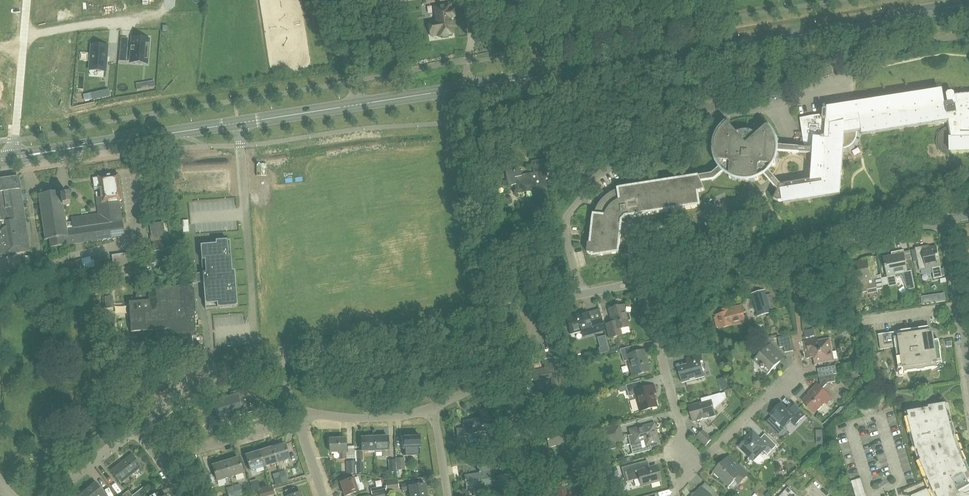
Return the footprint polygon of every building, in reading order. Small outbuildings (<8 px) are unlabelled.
[(435,21),(428,22),(430,36),(438,35),(439,37),(443,36),(444,37),(447,36),(448,35),(452,35),(449,18),(455,18),(454,9),(448,10),(448,6),(435,8),(437,18),(436,18),(436,20),(435,21)] [(147,63),(149,40),(132,38),(130,62),(147,63)] [(105,71),(107,47),(91,45),(89,70),(105,71)] [(155,87),(154,81),(136,84),(137,90),(155,87)] [(110,96),(109,90),(91,93),(92,99),(110,96)] [(948,102),(944,103),(942,92),(823,111),(823,115),(800,118),(803,138),(801,138),(801,148),(777,146),(777,144),(777,137),(775,137),(774,135),(773,134),(772,133),(772,131),(771,130),(770,129),(769,128),(767,126),(758,135),(756,133),(755,133),(752,132),(750,131),(749,131),(748,131),(747,130),(744,130),(743,131),(742,131),(739,132),(737,133),(736,133),(728,124),(726,125),(723,127),(722,129),(721,130),(720,131),(719,133),(716,133),(716,140),(716,141),(715,143),(715,144),(715,146),(715,147),(714,149),(714,150),(715,152),(715,154),(714,161),(717,161),(718,163),(719,165),(720,166),(720,167),(712,174),(699,176),(698,176),(698,177),(623,189),(622,189),(620,190),(617,191),(614,192),(611,194),(609,195),(608,196),(605,198),(604,199),(603,200),(602,201),(600,204),(599,206),(597,208),(596,210),(596,212),(595,213),(595,215),(594,216),(594,218),(593,220),(591,244),(588,244),(587,253),(594,254),(594,250),(597,251),(598,256),(618,253),(619,243),(621,221),(626,217),(628,217),(700,205),(698,192),(701,192),(705,190),(701,182),(714,179),(724,172),(726,173),(729,175),(729,176),(729,178),(736,179),(739,180),(741,180),(743,180),(746,180),(748,180),(750,180),(758,180),(758,178),(759,178),(761,176),(763,175),(764,174),(778,190),(773,199),(778,202),(783,201),(783,202),(838,193),(841,149),(842,149),(844,149),(846,149),(848,148),(850,147),(851,146),(853,145),(853,144),(855,142),(856,141),(856,140),(856,138),(856,137),(857,136),(857,135),(857,134),(857,133),(856,132),(856,131),(863,130),(863,133),(949,119),(950,127),(947,127),(941,130),(938,134),(936,138),(936,141),(937,146),(939,151),(943,154),(947,156),(948,156),(947,154),(949,153),(949,152),(950,152),(950,149),(968,149),(968,95),(962,95),(955,96),(955,94),(953,92),(948,93),(947,95),(948,102)] [(611,155),(610,145),(599,146),(600,156),(611,155)] [(545,179),(547,178),(544,159),(531,161),(533,173),(521,175),(520,169),(505,171),(508,186),(514,185),(516,194),(534,191),(535,198),(531,198),(533,207),(545,205),(544,198),(548,198),(545,179)] [(278,179),(277,166),(265,167),(266,180),(278,179)] [(72,222),(65,223),(68,244),(114,237),(112,223),(123,221),(119,200),(122,200),(118,174),(98,177),(98,178),(93,178),(94,187),(99,186),(101,197),(96,198),(99,214),(72,218),(72,222)] [(26,227),(19,178),(0,181),(0,255),(4,254),(4,255),(26,251),(29,251),(26,227)] [(68,244),(65,223),(62,205),(70,204),(68,194),(61,196),(60,192),(38,195),(45,240),(49,240),(50,248),(65,246),(65,245),(68,244)] [(202,273),(196,273),(192,273),(193,286),(203,285),(205,309),(237,306),(234,270),(232,270),(230,239),(215,241),(216,244),(200,245),(202,273)] [(915,248),(918,261),(913,262),(914,266),(918,265),(919,270),(926,268),(926,269),(932,268),(934,277),(942,276),(936,246),(927,248),(927,246),(915,248)] [(883,282),(888,281),(889,287),(898,285),(896,278),(902,276),(907,290),(915,288),(912,271),(908,272),(903,250),(892,253),(892,255),(883,257),(887,277),(882,278),(883,282)] [(133,253),(116,256),(118,266),(134,263),(133,253)] [(881,277),(877,278),(873,256),(861,259),(861,261),(853,263),(859,292),(867,291),(867,290),(876,288),(876,290),(884,288),(881,277)] [(101,257),(92,259),(94,267),(103,265),(101,257)] [(67,275),(65,268),(65,267),(53,270),(55,278),(67,275)] [(136,302),(129,302),(131,332),(155,331),(156,350),(163,349),(163,353),(181,352),(180,349),(193,348),(192,333),(195,332),(194,320),(197,319),(197,315),(194,316),(194,314),(195,314),(193,286),(182,287),(148,289),(142,290),(136,295),(136,302)] [(764,290),(762,291),(752,294),(758,315),(770,311),(764,290)] [(934,303),(933,295),(921,297),(922,305),(934,303)] [(629,326),(627,321),(629,320),(630,319),(628,314),(627,313),(625,313),(623,305),(608,309),(612,322),(605,324),(609,338),(621,335),(619,329),(629,326)] [(716,315),(714,316),(716,326),(718,325),(719,327),(739,322),(738,317),(744,315),(741,305),(729,308),(728,307),(721,309),(721,312),(716,314),(716,315)] [(570,334),(590,328),(592,335),(604,331),(601,318),(589,321),(587,312),(563,319),(566,328),(569,327),(570,334)] [(942,362),(939,340),(934,341),(932,332),(929,332),(928,327),(878,335),(880,349),(895,347),(898,368),(904,367),(904,372),(937,368),(937,362),(942,362)] [(790,335),(778,338),(780,347),(784,346),(785,352),(793,351),(790,335)] [(814,357),(815,364),(833,360),(829,339),(817,341),(816,338),(803,341),(807,358),(814,357)] [(759,355),(753,360),(768,374),(773,369),(776,369),(776,366),(781,361),(774,354),(778,350),(771,343),(762,352),(759,352),(759,355)] [(633,346),(620,349),(623,361),(628,360),(633,376),(649,371),(647,363),(648,363),(644,350),(635,353),(633,346)] [(705,376),(701,362),(703,361),(701,354),(686,358),(688,365),(678,368),(682,382),(705,376)] [(562,393),(561,386),(560,381),(563,381),(562,373),(558,373),(557,363),(544,366),(545,369),(530,372),(532,384),(548,381),(550,395),(562,393)] [(818,369),(819,377),(834,374),(836,374),(834,366),(818,369)] [(815,412),(824,402),(826,404),(832,398),(830,396),(829,396),(821,389),(827,382),(835,381),(834,374),(819,377),(820,384),(819,386),(817,385),(802,401),(815,412)] [(625,385),(628,396),(635,394),(639,411),(656,406),(653,393),(655,392),(654,385),(642,388),(640,381),(625,385)] [(247,416),(253,414),(246,388),(230,392),(231,396),(214,401),(215,405),(213,407),(216,408),(219,418),(241,411),(242,415),(246,414),(247,416)] [(716,415),(714,409),(725,398),(721,394),(701,399),(702,402),(688,406),(693,422),(716,415)] [(567,413),(580,410),(578,401),(571,402),(565,405),(567,413)] [(795,425),(803,417),(793,407),(788,411),(781,404),(771,414),(784,427),(790,421),(795,425)] [(968,482),(968,481),(968,470),(957,443),(948,409),(948,404),(928,407),(929,408),(906,413),(907,417),(916,455),(930,487),(913,495),(914,495),(968,495),(968,484),(968,482)] [(486,409),(478,410),(479,418),(487,417),(486,409)] [(496,434),(495,423),(500,422),(499,416),(492,417),(492,423),(488,424),(487,417),(479,418),(463,421),(464,428),(456,429),(457,437),(466,436),(466,434),(489,431),(489,435),(496,434)] [(580,443),(574,424),(574,423),(575,423),(573,416),(565,419),(567,426),(544,432),(548,447),(572,441),(574,447),(579,445),(580,443)] [(624,441),(620,426),(620,424),(595,430),(599,447),(624,441)] [(630,430),(634,444),(643,441),(645,447),(658,444),(653,424),(630,430)] [(704,447),(712,439),(703,430),(694,438),(704,447)] [(765,434),(760,439),(753,432),(739,446),(753,460),(763,450),(767,454),(776,445),(765,434)] [(403,448),(404,448),(404,456),(419,455),(419,448),(420,448),(419,435),(402,436),(403,448)] [(362,451),(375,451),(374,437),(361,438),(362,451)] [(388,457),(388,450),(387,437),(374,437),(375,451),(382,450),(382,457),(388,457)] [(626,439),(629,453),(635,452),(632,438),(626,439)] [(330,452),(339,452),(339,459),(345,459),(345,452),(346,452),(345,439),(329,439),(330,452)] [(236,456),(235,444),(200,448),(201,460),(236,456)] [(285,444),(272,448),(276,463),(289,459),(285,444)] [(272,448),(259,452),(263,467),(276,463),(272,448)] [(250,471),(263,467),(259,452),(246,456),(250,471)] [(140,467),(131,455),(111,471),(120,483),(140,467)] [(748,475),(738,464),(729,456),(714,471),(729,487),(736,480),(739,484),(748,475)] [(404,457),(395,458),(395,459),(396,472),(396,474),(404,473),(404,470),(405,470),(404,457)] [(238,458),(225,462),(230,477),(243,473),(238,458)] [(355,461),(346,461),(346,474),(355,473),(355,461)] [(217,481),(230,477),(225,462),(212,466),(217,481)] [(464,490),(465,495),(473,495),(472,488),(491,485),(488,463),(477,465),(478,474),(464,476),(466,489),(464,490)] [(637,471),(635,464),(621,467),(625,482),(639,478),(641,486),(660,481),(656,465),(637,471)] [(282,483),(289,481),(285,470),(279,472),(282,483)] [(582,478),(596,486),(599,480),(587,471),(582,478)] [(276,485),(282,483),(279,472),(272,474),(276,485)] [(512,474),(496,477),(498,493),(514,491),(512,474)] [(353,478),(340,483),(344,495),(364,489),(362,482),(360,483),(358,477),(353,478)] [(861,478),(851,481),(856,495),(866,495),(861,478)] [(256,479),(250,481),(253,492),(260,490),(256,479)] [(396,488),(395,480),(385,482),(386,489),(396,488)] [(706,482),(692,495),(719,495),(706,482)] [(409,490),(410,495),(427,495),(425,484),(409,486),(409,483),(401,485),(402,491),(409,490)] [(102,493),(103,491),(99,486),(97,486),(95,484),(80,495),(105,495),(102,493)] [(233,486),(236,495),(239,495),(243,495),(239,484),(233,486)] [(588,493),(585,484),(572,487),(573,489),(564,492),(564,490),(556,493),(557,494),(551,495),(589,495),(588,493)] [(272,488),(272,485),(263,488),(264,489),(258,491),(259,495),(269,495),(274,494),(272,488)] [(370,489),(371,495),(376,494),(386,491),(384,485),(370,489)] [(228,495),(236,495),(233,486),(226,488),(228,495)] [(796,494),(788,487),(779,495),(794,495),(796,494)] [(287,495),(301,495),(300,492),(295,494),(293,488),(285,491),(287,495)]
